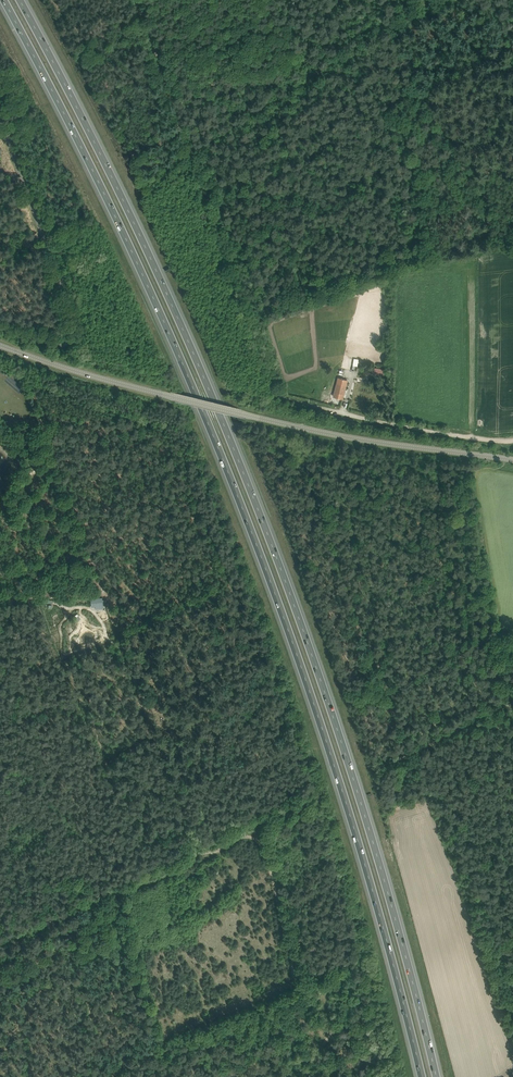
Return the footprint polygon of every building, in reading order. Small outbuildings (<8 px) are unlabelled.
[(366,370),(357,370),(357,381),(368,381),(368,377),(366,377),(366,370)] [(334,396),(343,399),(348,380),(338,378),(334,396)] [(103,603),(104,603),(104,599),(102,600),(102,598),(90,599),(91,607),(95,606),(95,609),(103,608),(103,603)]
